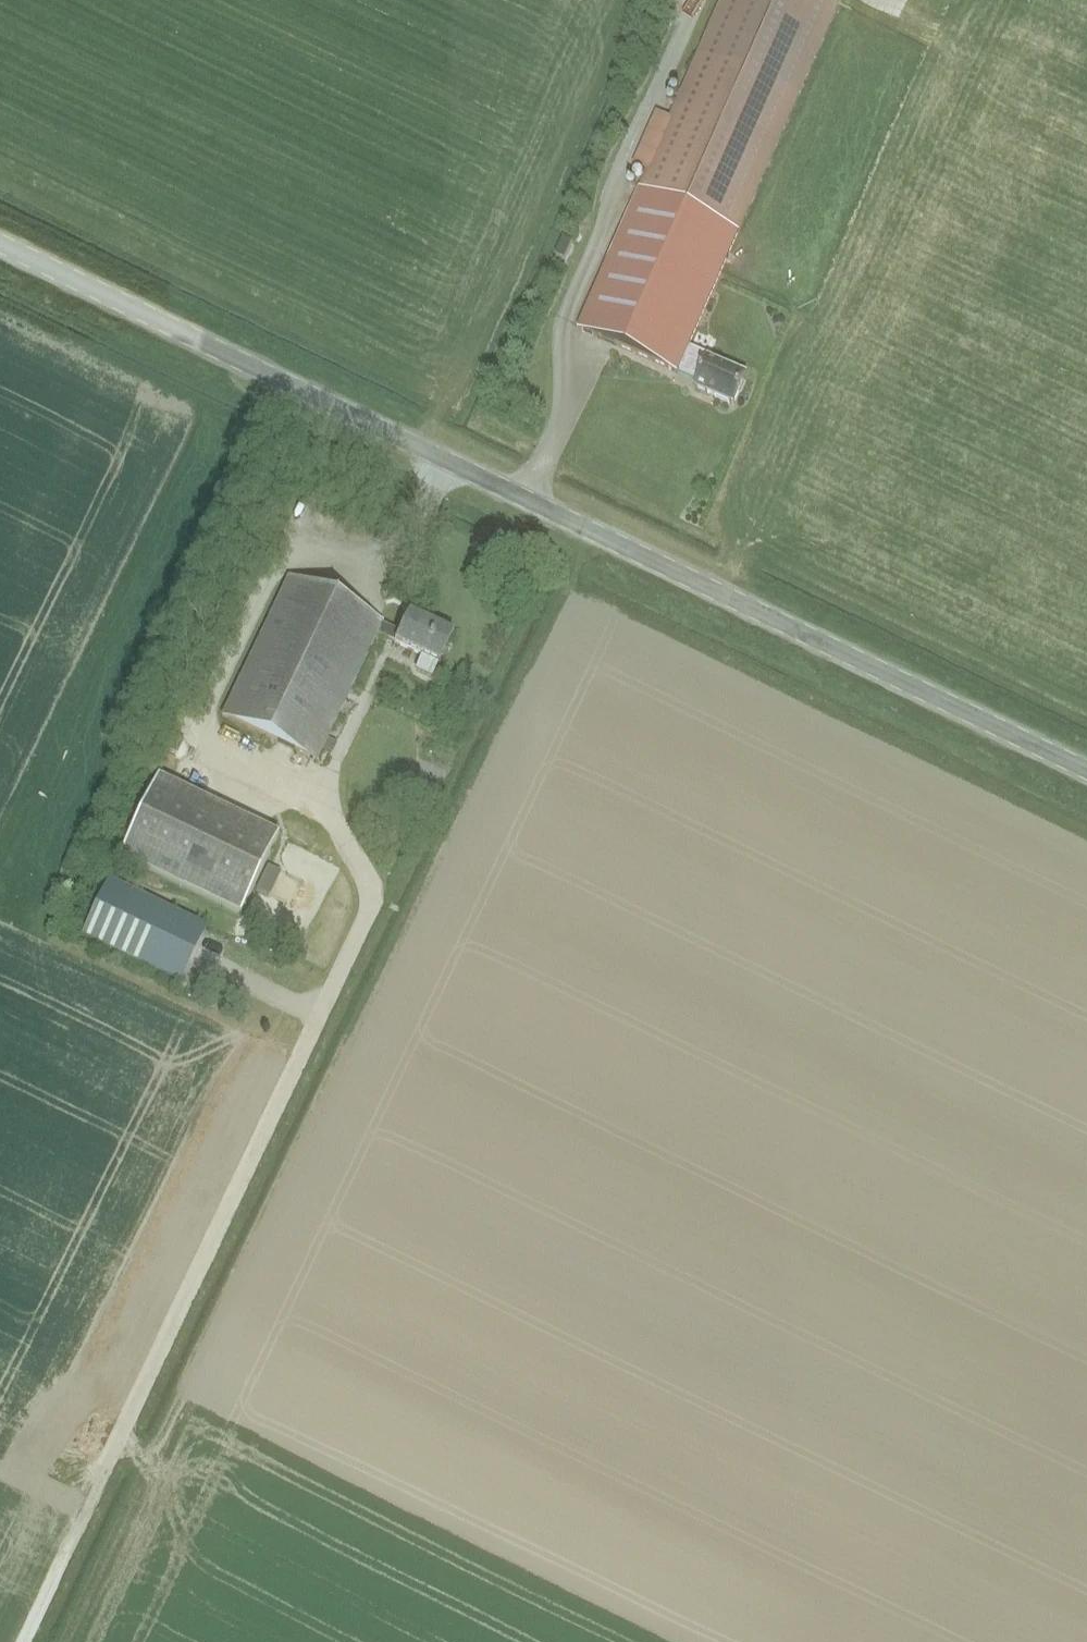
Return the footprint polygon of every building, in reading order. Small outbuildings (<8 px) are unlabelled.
[(831,0),(721,0),(668,117),(657,112),(633,165),(647,171),(639,189),(641,190),(577,332),(677,376),(678,373),(698,382),(694,390),(731,406),(745,375),(708,358),(710,354),(688,344),(737,234),(738,234),(801,91),(840,4),(831,0)] [(562,264),(571,245),(561,241),(552,259),(562,264)] [(439,663),(453,633),(411,612),(403,629),(290,574),(223,715),(318,760),(379,634),(439,663)] [(242,917),(280,836),(158,778),(119,858),(120,858),(119,859),(242,917)] [(163,969),(188,977),(195,957),(170,948),(163,969)]
